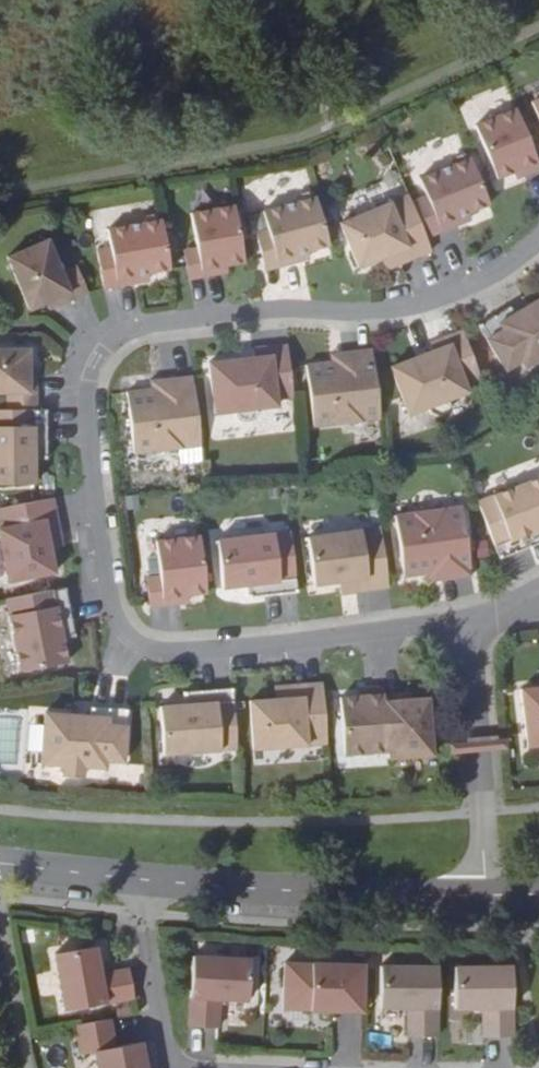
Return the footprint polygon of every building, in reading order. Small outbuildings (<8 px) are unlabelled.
[(530,102),(538,123),(538,98),(530,102)] [(538,169),(538,168),(516,109),(473,126),(496,179),(512,172),(521,169),(523,175),(538,169)] [(470,157),(419,178),(426,196),(441,232),(457,225),(455,218),(468,213),(489,204),(470,157)] [(521,169),(512,172),(515,179),(523,175),(521,169)] [(411,202),(408,195),(339,223),(357,268),(381,258),(396,252),(401,264),(431,252),(425,238),(411,202)] [(426,196),(411,202),(425,238),(441,232),(426,196)] [(315,197),(263,211),(268,230),(278,267),(295,262),(293,255),(307,252),(328,246),(315,197)] [(244,262),(234,206),(190,214),(196,248),(201,276),(218,273),(217,266),(226,265),(244,262)] [(161,219),(107,228),(117,286),(135,283),(133,275),(148,273),(169,269),(161,219)] [(268,230),(254,233),(265,271),(278,267),(268,230)] [(47,240),(7,257),(29,309),(46,302),(54,299),(56,305),(72,299),(61,272),(47,240)] [(110,247),(97,250),(104,288),(117,286),(110,247)] [(196,248),(183,250),(188,278),(201,276),(196,248)] [(76,265),(61,272),(72,299),(87,292),(76,265)] [(226,265),(217,266),(218,273),(227,272),(226,265)] [(148,273),(133,275),(135,283),(149,280),(148,273)] [(478,325),(504,370),(520,360),(523,367),(538,358),(538,298),(513,313),(509,306),(478,325)] [(54,299),(46,302),(48,308),(56,305),(54,299)] [(481,380),(462,331),(429,343),(433,351),(390,367),(408,415),(428,407),(430,412),(437,415),(446,412),(449,405),(448,400),(468,392),(465,386),(481,380)] [(293,398),(287,346),(252,350),(253,358),(208,364),(214,415),(235,412),(236,417),(242,422),(252,421),(257,415),(256,410),(278,407),(277,400),(293,398)] [(29,349),(0,349),(0,394),(7,394),(35,393),(35,376),(29,376),(29,367),(29,349)] [(342,352),(330,354),(331,362),(337,362),(338,368),(344,368),(342,352)] [(200,445),(192,376),(162,379),(164,394),(158,395),(157,388),(151,389),(126,392),(133,453),(200,445)] [(162,379),(150,380),(151,389),(157,388),(158,395),(164,394),(162,379)] [(35,393),(7,394),(7,410),(36,410),(35,393)] [(0,410),(0,484),(34,484),(34,459),(34,442),(46,443),(46,410),(36,410),(7,410),(0,410)] [(46,443),(34,442),(34,459),(46,459),(46,443)] [(477,502),(499,559),(529,547),(525,535),(538,530),(538,478),(477,502)] [(0,508),(0,561),(4,581),(52,571),(46,546),(43,531),(55,528),(49,499),(0,508)] [(461,502),(394,512),(403,573),(431,569),(434,568),(433,562),(439,561),(441,577),(470,572),(461,502)] [(388,588),(380,527),(306,537),(313,585),(338,581),(354,579),(356,592),(388,588)] [(55,528),(43,531),(46,546),(58,543),(55,528)] [(525,535),(529,547),(538,543),(538,530),(525,535)] [(289,531),(216,540),(221,589),(246,586),(262,584),(264,596),(296,592),(289,531)] [(159,576),(162,605),(180,603),(179,596),(188,595),(206,593),(199,536),(155,541),(159,576)] [(434,568),(431,569),(431,577),(441,577),(439,561),(433,562),(434,568)] [(159,576),(146,578),(149,607),(162,605),(159,576)] [(354,579),(338,581),(340,594),(356,592),(354,579)] [(262,584),(246,586),(248,598),(264,596),(262,584)] [(63,588),(4,600),(18,672),(65,663),(61,638),(57,622),(69,620),(63,588)] [(69,620),(57,622),(61,638),(72,636),(69,620)] [(322,681),(290,684),(291,697),(275,698),(249,699),(252,732),(325,727),(322,681)] [(290,684),(274,685),(275,698),(291,697),(290,684)] [(383,693),(383,686),(365,687),(366,694),(357,695),(339,696),(343,753),(388,750),(383,693)] [(184,703),(159,705),(161,740),(235,735),(232,687),(199,690),(200,702),(184,703)] [(538,687),(521,689),(527,747),(538,746),(538,687)] [(183,691),(184,703),(200,702),(199,690),(183,691)] [(401,691),(383,693),(388,750),(388,758),(433,754),(429,696),(410,698),(401,699),(401,691)] [(90,715),(45,712),(41,764),(62,765),(62,775),(82,777),(83,766),(105,768),(105,761),(123,762),(127,710),(91,707),(90,715)] [(65,1011),(135,999),(129,970),(100,975),(95,947),(55,954),(65,1011)] [(193,957),(189,1027),(218,1029),(220,999),(248,1001),(250,960),(193,957)] [(365,965),(284,963),(283,1010),(363,1012),(365,965)] [(439,967),(381,966),(380,1007),(408,1008),(408,1037),(438,1038),(439,967)] [(513,967),(455,967),(455,1009),(484,1008),(484,1038),(514,1037),(513,967)] [(76,1025),(81,1055),(95,1052),(97,1067),(147,1067),(142,1043),(116,1049),(110,1020),(76,1025)]
